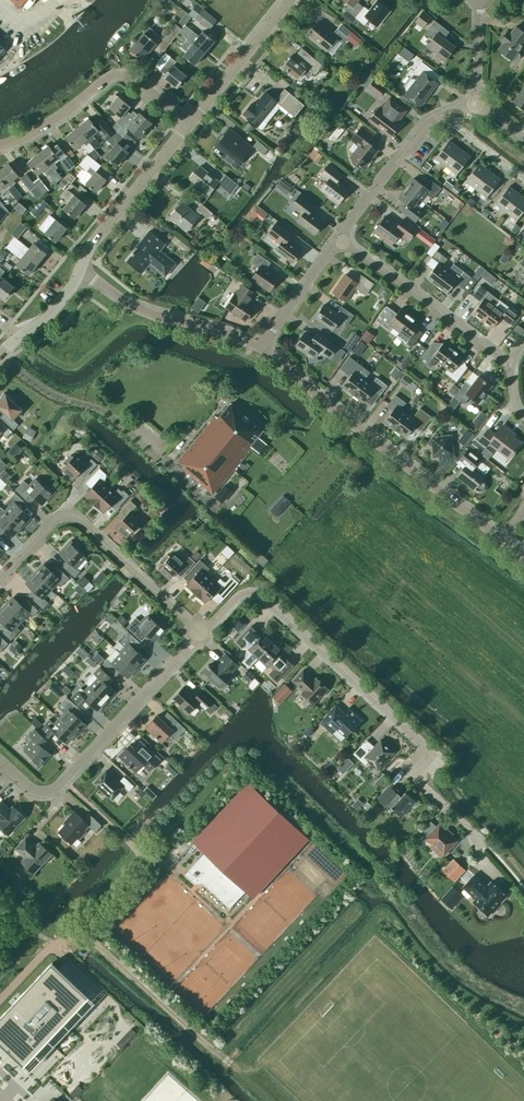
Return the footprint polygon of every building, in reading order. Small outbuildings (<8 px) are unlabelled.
[(355,17),(363,7),(357,2),(358,0),(344,0),(349,3),(344,9),(345,10),(353,16),(355,17)] [(363,7),(355,17),(364,25),(369,19),(377,26),(389,10),(377,0),(369,10),(364,6),(363,7)] [(203,9),(199,13),(213,25),(217,20),(203,9)] [(344,12),(340,16),(342,18),(344,19),(348,23),(353,16),(345,10),(344,12)] [(431,17),(422,10),(414,21),(423,27),(431,17)] [(186,12),(176,24),(175,23),(163,38),(150,27),(145,33),(144,32),(130,49),(142,60),(151,48),(159,55),(181,28),(191,16),(186,12)] [(213,25),(199,13),(195,19),(209,30),(213,25)] [(449,31),(434,20),(424,34),(432,40),(427,46),(437,54),(436,55),(444,61),(455,47),(444,38),(449,31)] [(333,34),(318,22),(308,35),(327,51),(337,38),(343,43),(347,39),(355,46),(361,39),(341,23),(337,29),(333,34)] [(515,26),(510,33),(507,31),(500,40),(503,42),(497,49),(511,60),(512,60),(513,61),(515,61),(517,60),(519,57),(520,55),(519,53),(517,52),(523,43),(523,33),(515,26)] [(182,35),(204,53),(214,40),(203,31),(198,37),(187,29),(182,35)] [(194,65),(204,53),(182,35),(177,41),(182,44),(180,47),(186,52),(183,56),(194,65)] [(296,55),(293,53),(282,66),(298,80),(303,74),(307,77),(309,77),(312,73),(314,74),(316,74),(323,66),(301,48),(296,55)] [(158,62),(155,66),(160,70),(164,66),(168,70),(163,76),(176,87),(186,75),(173,65),(176,61),(171,57),(165,53),(163,55),(163,54),(157,61),(158,62)] [(416,80),(414,78),(411,79),(405,87),(405,90),(407,92),(406,94),(420,105),(437,83),(429,77),(434,71),(421,61),(414,71),(420,76),(416,80)] [(368,74),(361,83),(363,84),(364,85),(367,87),(374,78),(368,74)] [(386,88),(374,78),(367,87),(366,88),(379,97),(386,88)] [(294,80),(291,84),(290,85),(294,89),(297,91),(302,86),(294,80)] [(512,101),(523,110),(523,86),(512,101)] [(277,102),(294,116),(304,105),(284,89),(275,99),(266,91),(257,103),(258,104),(256,106),(252,103),(243,114),(247,117),(246,118),(257,127),(277,102)] [(118,96),(108,107),(120,117),(116,122),(121,126),(131,115),(130,114),(126,110),(130,106),(118,96)] [(398,121),(406,111),(389,98),(381,108),(379,106),(368,120),(390,137),(400,123),(398,121)] [(121,126),(116,132),(122,137),(127,131),(126,130),(128,127),(140,136),(151,123),(139,113),(137,115),(133,111),(130,114),(131,115),(121,126)] [(88,118),(76,128),(94,148),(100,143),(100,144),(105,139),(114,132),(102,118),(94,125),(88,118)] [(253,126),(248,122),(243,128),(248,132),(253,126)] [(334,131),(335,131),(339,135),(344,130),(339,125),(334,131)] [(370,160),(378,150),(368,142),(373,135),(361,126),(351,140),(359,145),(350,157),(365,169),(371,161),(370,160)] [(76,128),(65,137),(75,149),(84,142),(86,145),(84,147),(89,153),(94,148),(76,128)] [(235,167),(252,147),(230,129),(213,149),(235,167)] [(114,132),(105,139),(114,146),(105,157),(117,166),(128,151),(122,146),(124,144),(125,144),(127,142),(125,140),(122,137),(116,132),(114,132)] [(267,149),(257,140),(253,146),(263,154),(267,149)] [(445,166),(459,148),(448,140),(435,157),(432,161),(437,165),(439,161),(445,166)] [(43,150),(38,154),(48,167),(49,166),(51,170),(53,168),(55,170),(57,167),(53,162),(57,158),(59,160),(66,154),(62,150),(58,144),(52,149),(49,145),(48,146),(46,144),(41,147),(43,150)] [(67,146),(62,150),(66,154),(70,159),(74,155),(67,146)] [(470,157),(459,148),(445,166),(452,171),(449,174),(454,177),(457,174),(470,157)] [(94,149),(89,153),(95,160),(96,159),(100,156),(95,150),(94,149)] [(322,155),(316,151),(311,158),(317,162),(322,155)] [(38,154),(27,163),(37,175),(42,170),(47,176),(49,174),(56,182),(59,180),(48,167),(38,154)] [(66,154),(59,160),(68,171),(75,165),(66,154)] [(97,162),(87,154),(79,165),(86,171),(79,180),(85,185),(86,184),(95,191),(106,179),(96,171),(92,168),(97,162)] [(426,162),(422,167),(424,168),(427,171),(432,166),(426,162)] [(0,170),(0,174),(8,184),(19,198),(22,197),(13,185),(16,183),(13,180),(18,175),(8,163),(0,170)] [(476,189),(489,171),(478,163),(465,180),(462,184),(467,187),(470,184),(476,189)] [(337,204),(349,189),(337,180),(342,174),(329,164),(320,175),(327,181),(320,190),(329,197),(328,197),(337,204)] [(200,166),(189,179),(209,194),(219,181),(200,166)] [(500,179),(489,171),(476,189),(482,193),(480,196),(484,200),(487,196),(500,179)] [(3,188),(5,191),(8,189),(17,200),(19,198),(8,184),(0,174),(0,190),(3,188)] [(29,191),(36,186),(34,183),(33,183),(26,174),(20,179),(29,191)] [(233,192),(237,186),(224,175),(219,181),(233,192)] [(69,182),(63,177),(58,184),(63,188),(69,182)] [(413,178),(406,188),(422,200),(427,194),(433,199),(441,188),(430,179),(425,186),(413,178)] [(43,195),(48,191),(39,179),(34,183),(36,186),(43,195)] [(275,186),(276,187),(282,191),(287,185),(285,183),(282,181),(281,180),(276,185),(275,186)] [(450,190),(453,185),(446,180),(444,182),(443,185),(450,190)] [(244,184),(242,185),(241,187),(247,191),(250,186),(245,182),(244,184)] [(80,191),(87,196),(90,192),(80,185),(79,186),(77,188),(80,191)] [(453,185),(450,190),(457,194),(460,190),(455,186),(453,185)] [(506,212),(519,194),(509,186),(495,203),(493,207),(497,210),(500,207),(506,212)] [(406,188),(398,198),(403,202),(398,209),(416,221),(423,211),(417,206),(422,200),(406,188)] [(74,218),(85,204),(74,195),(68,190),(63,196),(69,201),(63,209),(74,218)] [(448,194),(446,196),(453,201),(455,198),(449,193),(448,194)] [(314,206),(299,194),(291,205),(302,214),(297,221),(314,234),(323,222),(309,212),(314,206)] [(519,194),(506,212),(512,216),(509,219),(514,223),(517,219),(523,210),(523,198),(519,194)] [(468,200),(466,202),(471,206),(475,201),(470,197),(468,200)] [(48,204),(42,198),(30,211),(36,217),(48,204)] [(8,213),(12,208),(2,200),(0,202),(0,206),(8,213)] [(194,213),(182,202),(170,217),(186,230),(198,216),(201,213),(208,218),(212,213),(201,204),(197,209),(194,213)] [(22,215),(27,209),(19,203),(15,209),(22,215)] [(483,210),(481,213),(486,217),(490,212),(485,208),(483,210)] [(267,214),(259,209),(256,214),(264,219),(267,214)] [(45,221),(39,228),(45,233),(55,241),(66,228),(56,220),(50,215),(45,221)] [(398,225),(385,216),(373,232),(382,238),(382,237),(391,244),(400,233),(408,239),(416,229),(402,219),(398,225)] [(440,223),(438,226),(439,226),(444,230),(449,222),(444,219),(440,223)] [(291,234),(276,222),(267,234),(280,243),(275,250),(292,263),(302,251),(287,240),(291,234)] [(513,227),(512,229),(516,232),(520,227),(516,223),(513,227)] [(161,227),(159,229),(166,235),(165,236),(169,239),(172,239),(175,235),(162,225),(161,227)] [(165,276),(175,263),(159,250),(165,243),(149,230),(141,241),(142,242),(127,261),(141,273),(151,261),(160,268),(158,270),(165,276)] [(434,242),(425,235),(420,242),(428,248),(434,242)] [(14,237),(10,242),(37,264),(46,253),(34,243),(29,249),(14,237)] [(37,264),(10,242),(6,247),(21,259),(16,265),(28,275),(37,264)] [(426,278),(436,286),(448,269),(442,265),(447,259),(436,250),(428,261),(435,266),(426,278)] [(251,279),(269,291),(279,277),(266,268),(271,262),(257,253),(251,262),(259,268),(251,279)] [(213,263),(204,258),(200,264),(209,269),(213,263)] [(5,298),(14,287),(0,276),(4,271),(7,267),(0,262),(0,295),(5,298)] [(20,270),(13,264),(9,268),(17,274),(20,270)] [(475,273),(472,278),(474,279),(476,281),(481,275),(483,272),(485,270),(481,266),(475,273)] [(448,269),(436,286),(446,294),(455,282),(462,288),(470,277),(459,268),(455,274),(448,269)] [(483,272),(481,275),(486,280),(491,274),(489,272),(485,270),(483,272)] [(355,281),(345,274),(332,292),(345,301),(354,288),(365,295),(373,283),(360,274),(355,281)] [(380,294),(384,286),(376,282),(372,291),(380,294)] [(225,307),(245,321),(255,307),(248,302),(255,293),(242,284),(235,294),(234,293),(225,307)] [(480,285),(472,295),(483,303),(474,315),(482,321),(494,305),(498,299),(480,285)] [(494,305),(482,321),(492,328),(500,317),(509,324),(517,314),(498,299),(494,305)] [(381,304),(377,301),(373,307),(377,310),(381,304)] [(336,312),(324,304),(314,318),(332,330),(340,319),(347,324),(353,315),(340,306),(336,312)] [(393,327),(398,331),(410,315),(401,308),(397,313),(390,308),(379,322),(390,331),(393,327)] [(410,315),(398,331),(404,336),(401,339),(411,347),(422,332),(416,328),(420,323),(410,315)] [(523,330),(519,326),(515,331),(520,335),(523,330)] [(373,335),(365,330),(360,338),(368,343),(373,335)] [(313,338),(304,332),(296,344),(306,352),(308,357),(316,355),(316,352),(318,349),(329,356),(337,346),(317,332),(313,338)] [(354,343),(347,338),(342,346),(349,351),(354,343)] [(352,351),(359,356),(367,346),(360,340),(352,351)] [(436,360),(442,365),(454,349),(444,341),(440,346),(433,341),(421,357),(432,366),(436,360)] [(348,351),(342,348),(338,353),(344,356),(348,351)] [(454,349),(442,365),(447,369),(445,372),(456,381),(467,367),(460,362),(464,356),(454,349)] [(405,361),(399,356),(394,363),(400,368),(405,361)] [(344,370),(351,375),(343,386),(353,394),(365,378),(370,372),(353,359),(344,370)] [(402,372),(395,367),(389,374),(397,380),(402,372)] [(411,379),(404,374),(399,381),(406,386),(411,379)] [(491,385),(479,376),(471,387),(464,382),(460,389),(454,396),(464,404),(470,396),(478,402),(491,385)] [(371,383),(365,378),(353,394),(363,402),(372,391),(379,396),(387,385),(376,377),(371,383)] [(451,386),(448,391),(454,396),(460,389),(453,384),(451,386)] [(452,398),(445,392),(443,394),(440,399),(448,405),(452,398)] [(0,401),(0,408),(4,412),(8,415),(3,420),(13,430),(18,424),(13,419),(22,410),(10,398),(10,397),(3,393),(0,398),(0,400),(0,401)] [(384,421),(394,429),(407,413),(401,408),(405,402),(395,394),(386,406),(393,411),(384,421)] [(262,430),(231,403),(218,418),(216,416),(178,460),(188,468),(186,471),(213,494),(252,447),(250,445),(262,430)] [(412,417),(407,413),(394,429),(405,437),(413,426),(420,431),(431,417),(420,408),(412,417)] [(479,414),(477,416),(484,422),(488,417),(481,411),(479,414)] [(1,432),(7,437),(12,431),(2,422),(0,424),(0,433),(1,432)] [(460,428),(458,431),(463,434),(467,429),(463,425),(460,428)] [(510,431),(502,425),(495,434),(488,429),(478,441),(486,447),(489,443),(509,458),(520,443),(508,433),(510,431)] [(36,431),(28,426),(22,437),(30,441),(36,431)] [(432,445),(433,457),(439,456),(440,461),(442,462),(440,464),(447,469),(446,470),(447,470),(457,457),(453,454),(451,434),(439,436),(435,433),(436,432),(435,432),(427,442),(428,443),(428,442),(432,445)] [(470,458),(457,476),(474,489),(474,490),(475,490),(476,491),(477,491),(478,492),(479,492),(480,491),(481,491),(482,491),(483,490),(484,489),(485,488),(485,487),(485,486),(485,485),(485,484),(485,483),(485,482),(484,481),(483,480),(482,480),(482,479),(485,476),(480,472),(486,464),(479,460),(481,458),(468,449),(464,454),(470,458)] [(98,450),(93,456),(94,457),(96,459),(98,461),(103,455),(98,450)] [(85,477),(97,464),(91,458),(88,462),(78,453),(74,457),(71,454),(63,462),(66,465),(62,469),(73,479),(79,472),(85,477)] [(101,464),(103,465),(105,467),(109,463),(105,459),(102,462),(101,464)] [(85,495),(94,503),(109,487),(104,482),(106,474),(100,468),(86,483),(91,488),(85,495)] [(4,469),(0,473),(0,476),(5,480),(10,475),(4,469)] [(24,480),(15,489),(27,501),(31,496),(33,496),(42,504),(54,491),(47,484),(45,487),(35,478),(29,485),(24,480)] [(232,491),(224,485),(215,496),(222,502),(232,491)] [(109,487),(94,503),(103,512),(110,505),(115,510),(129,495),(123,490),(122,491),(118,488),(115,492),(109,487)] [(10,506),(5,511),(22,526),(30,517),(23,510),(21,509),(21,507),(25,502),(15,493),(6,502),(10,506)] [(277,516),(290,502),(282,495),(269,509),(277,516)] [(138,525),(142,521),(131,511),(137,506),(131,500),(117,515),(122,520),(116,527),(126,537),(130,533),(133,536),(141,528),(138,525)] [(2,527),(4,527),(13,536),(22,526),(5,511),(1,507),(0,509),(0,530),(2,527)] [(61,565),(75,577),(80,571),(77,568),(86,558),(76,549),(79,546),(72,539),(60,553),(67,559),(61,565)] [(201,555),(196,550),(191,556),(196,560),(201,555)] [(268,560),(258,551),(253,557),(263,566),(268,560)] [(181,577),(195,562),(189,556),(184,562),(174,552),(170,557),(167,554),(160,562),(163,565),(159,569),(169,579),(176,572),(181,577)] [(187,585),(196,594),(211,577),(206,572),(209,568),(200,560),(184,577),(189,582),(187,585)] [(35,573),(51,589),(56,583),(60,587),(69,577),(55,565),(50,571),(43,564),(35,573)] [(42,597),(51,589),(35,573),(26,583),(33,589),(28,595),(43,609),(48,603),(42,597)] [(90,581),(83,574),(77,581),(84,587),(90,581)] [(196,594),(205,602),(212,595),(219,603),(238,582),(231,576),(226,582),(224,582),(220,578),(217,582),(211,577),(196,594)] [(4,606),(21,622),(29,613),(33,616),(38,610),(25,598),(20,604),(13,597),(4,606)] [(21,622),(4,606),(0,611),(0,620),(3,622),(0,625),(0,630),(11,640),(16,634),(20,630),(16,627),(21,622)] [(127,620),(121,614),(116,619),(123,625),(127,620)] [(154,641),(167,627),(160,621),(157,624),(148,615),(141,622),(136,617),(127,627),(142,641),(147,635),(154,641)] [(234,637),(246,624),(241,619),(228,631),(234,637)] [(251,626),(236,641),(243,647),(246,644),(250,648),(248,649),(251,652),(242,662),(249,668),(258,658),(262,654),(274,641),(273,639),(274,637),(270,634),(268,635),(265,632),(259,638),(255,635),(257,632),(251,626)] [(120,653),(136,668),(145,659),(138,652),(144,646),(129,632),(120,642),(125,647),(120,653)] [(8,643),(0,636),(0,652),(8,643)] [(262,654),(258,658),(268,667),(269,666),(273,669),(269,674),(278,681),(293,665),(284,657),(282,660),(278,656),(284,650),(281,647),(281,644),(278,641),(276,642),(274,641),(262,654)] [(18,643),(16,645),(15,646),(18,649),(20,651),(24,648),(18,643)] [(17,650),(12,645),(7,651),(12,656),(17,650)] [(104,658),(97,653),(92,658),(99,663),(104,658)] [(128,677),(136,668),(120,653),(115,658),(111,655),(102,664),(116,676),(121,671),(128,677)] [(217,663),(215,661),(204,672),(212,680),(212,681),(219,688),(231,675),(229,674),(238,665),(225,654),(217,663)] [(90,686),(106,701),(115,692),(108,685),(113,680),(99,667),(91,676),(95,680),(90,686)] [(301,693),(313,704),(321,696),(322,696),(329,689),(316,677),(313,680),(309,676),(309,675),(303,670),(293,681),(303,691),(301,693)] [(254,677),(247,671),(242,676),(249,682),(254,677)] [(285,684),(276,694),(283,700),(292,690),(285,684)] [(65,685),(63,688),(61,690),(66,694),(70,690),(65,685)] [(97,710),(106,701),(90,686),(84,691),(80,688),(72,697),(85,709),(90,704),(97,710)] [(196,696),(184,686),(173,698),(189,713),(198,703),(205,710),(213,701),(201,691),(196,696)] [(59,719),(76,734),(85,724),(78,717),(83,712),(66,697),(57,706),(65,713),(59,719)] [(345,736),(361,720),(348,708),(343,713),(341,711),(337,715),(332,710),(340,701),(320,722),(332,733),(336,728),(345,736)] [(161,719),(157,715),(145,728),(161,742),(169,734),(174,739),(177,739),(186,729),(168,712),(161,719)] [(35,717),(31,722),(35,726),(37,725),(40,722),(35,717)] [(76,734),(59,719),(54,724),(49,719),(45,723),(47,724),(42,730),(55,742),(60,737),(67,743),(76,734)] [(303,734),(304,734),(305,735),(307,737),(313,731),(309,727),(303,734)] [(35,730),(33,732),(31,730),(25,737),(25,740),(29,743),(24,749),(33,758),(31,761),(38,767),(50,754),(43,747),(48,742),(35,730)] [(378,770),(394,752),(381,740),(374,747),(370,747),(364,742),(353,754),(365,765),(368,761),(378,770)] [(140,741),(134,748),(130,744),(119,756),(136,772),(143,764),(148,769),(151,769),(160,760),(140,741)] [(338,769),(339,770),(343,774),(353,763),(348,757),(337,768),(338,769)] [(165,767),(164,768),(166,769),(174,776),(178,772),(168,763),(168,764),(167,765),(166,766),(165,767)] [(107,770),(95,783),(112,799),(124,786),(129,791),(134,786),(124,776),(119,781),(107,770)] [(379,777),(374,783),(378,788),(388,777),(383,773),(379,777)] [(309,838),(249,782),(193,842),(205,853),(185,874),(196,884),(199,880),(230,908),(246,891),(253,898),(309,838)] [(417,802),(405,791),(401,796),(390,786),(378,798),(385,805),(387,803),(391,807),(401,817),(411,806),(412,808),(417,802)] [(139,788),(137,791),(135,792),(141,797),(144,793),(139,788)] [(352,805),(354,807),(357,810),(362,804),(363,803),(361,801),(358,799),(352,805)] [(13,806),(9,810),(7,808),(7,807),(1,801),(0,802),(0,835),(2,835),(5,832),(8,835),(25,817),(13,806)] [(367,801),(362,806),(366,810),(370,806),(371,805),(367,801)] [(84,830),(89,826),(95,832),(102,825),(89,813),(83,819),(74,811),(67,818),(69,820),(58,831),(72,844),(78,837),(79,839),(86,832),(84,830)] [(439,824),(437,826),(431,821),(421,831),(427,837),(426,838),(432,844),(430,847),(438,854),(442,854),(444,855),(457,841),(451,835),(453,834),(447,829),(446,830),(439,824)] [(52,854),(39,842),(35,846),(26,837),(15,849),(25,857),(21,861),(34,873),(52,854)] [(413,841),(411,843),(410,845),(408,846),(413,851),(418,846),(413,841)] [(487,885),(475,874),(462,887),(475,899),(473,901),(488,916),(492,912),(493,912),(501,903),(507,896),(491,881),(487,885)] [(460,891),(453,885),(448,890),(454,896),(460,891)] [(0,1017),(0,1043),(24,1065),(88,997),(52,963),(53,962),(52,962),(0,1017)] [(185,1099),(187,1100),(207,1100),(193,1089),(185,1099)]
